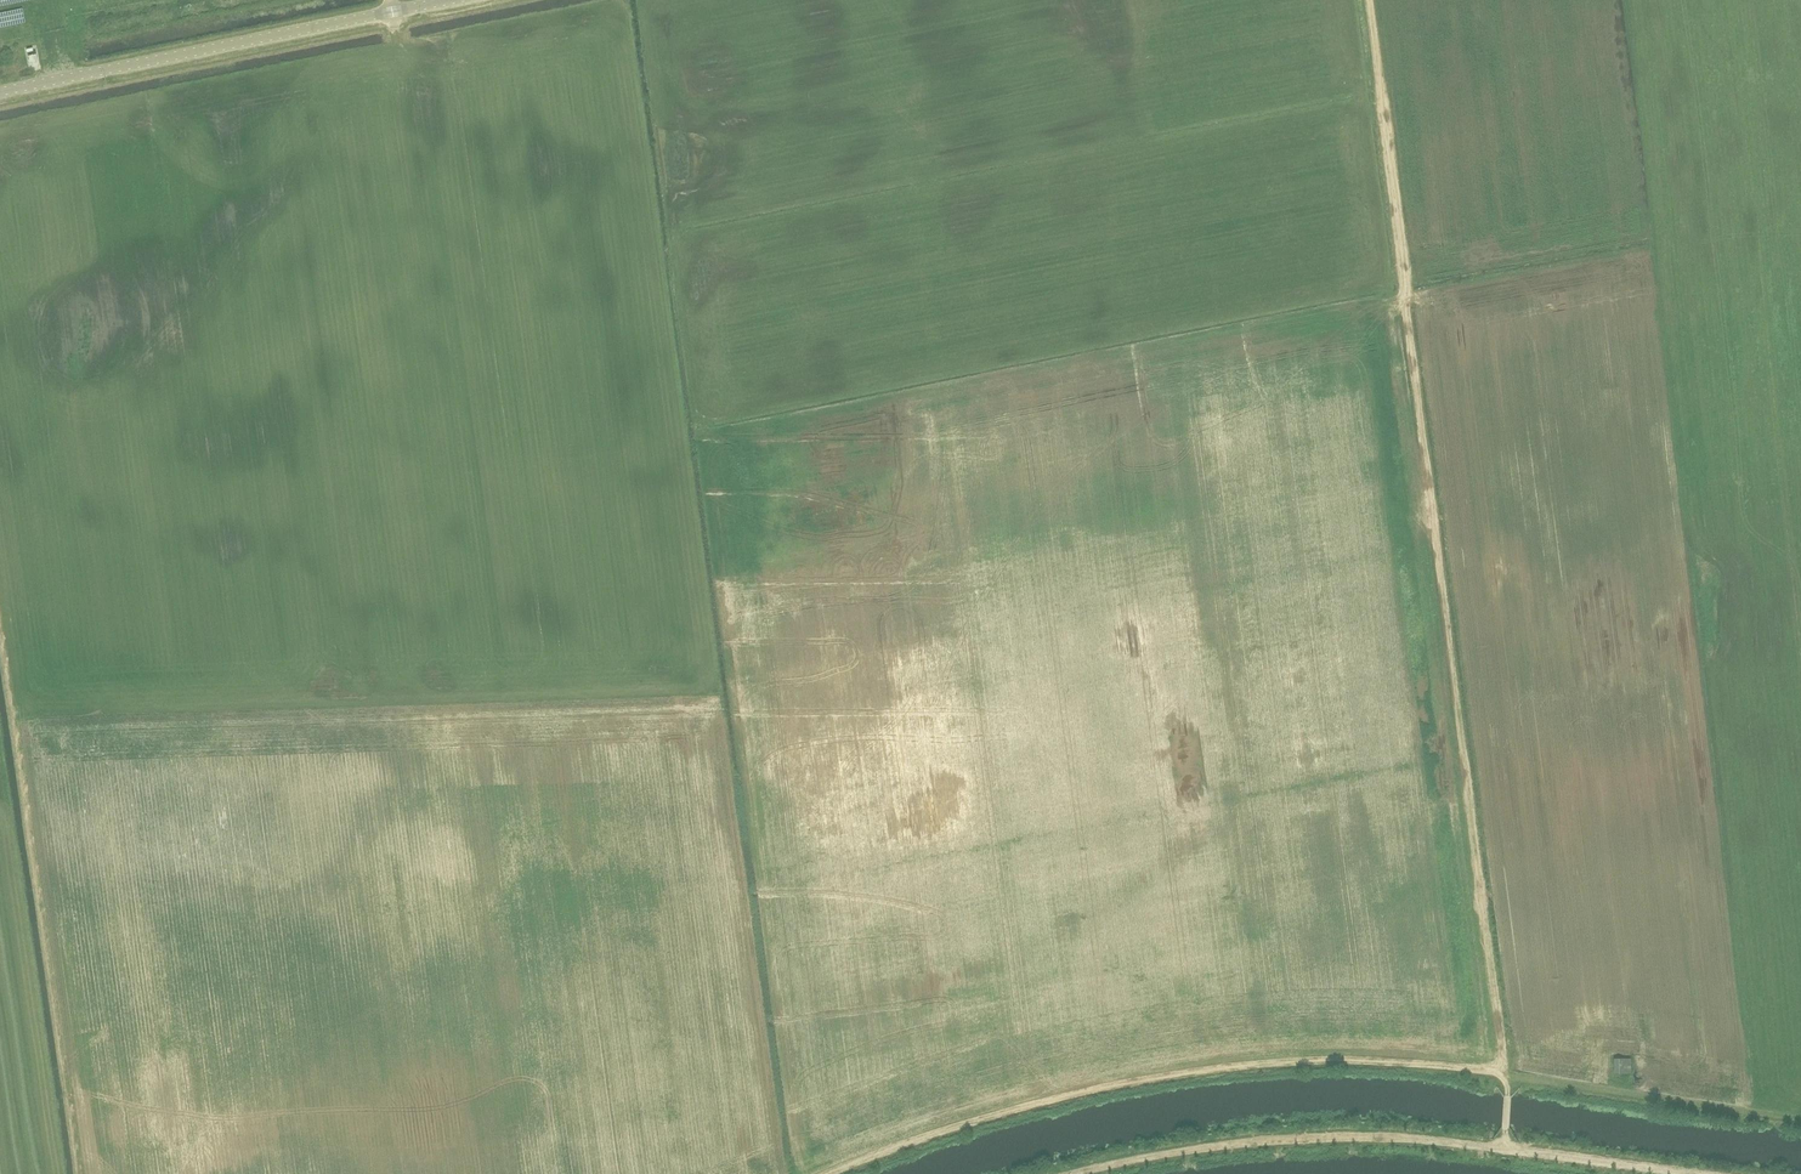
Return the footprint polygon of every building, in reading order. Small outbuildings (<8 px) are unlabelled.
[(36,54),(28,55),(30,65),(38,63),(36,54)] [(1614,1073),(1625,1073),(1624,1058),(1614,1058),(1614,1073)]
